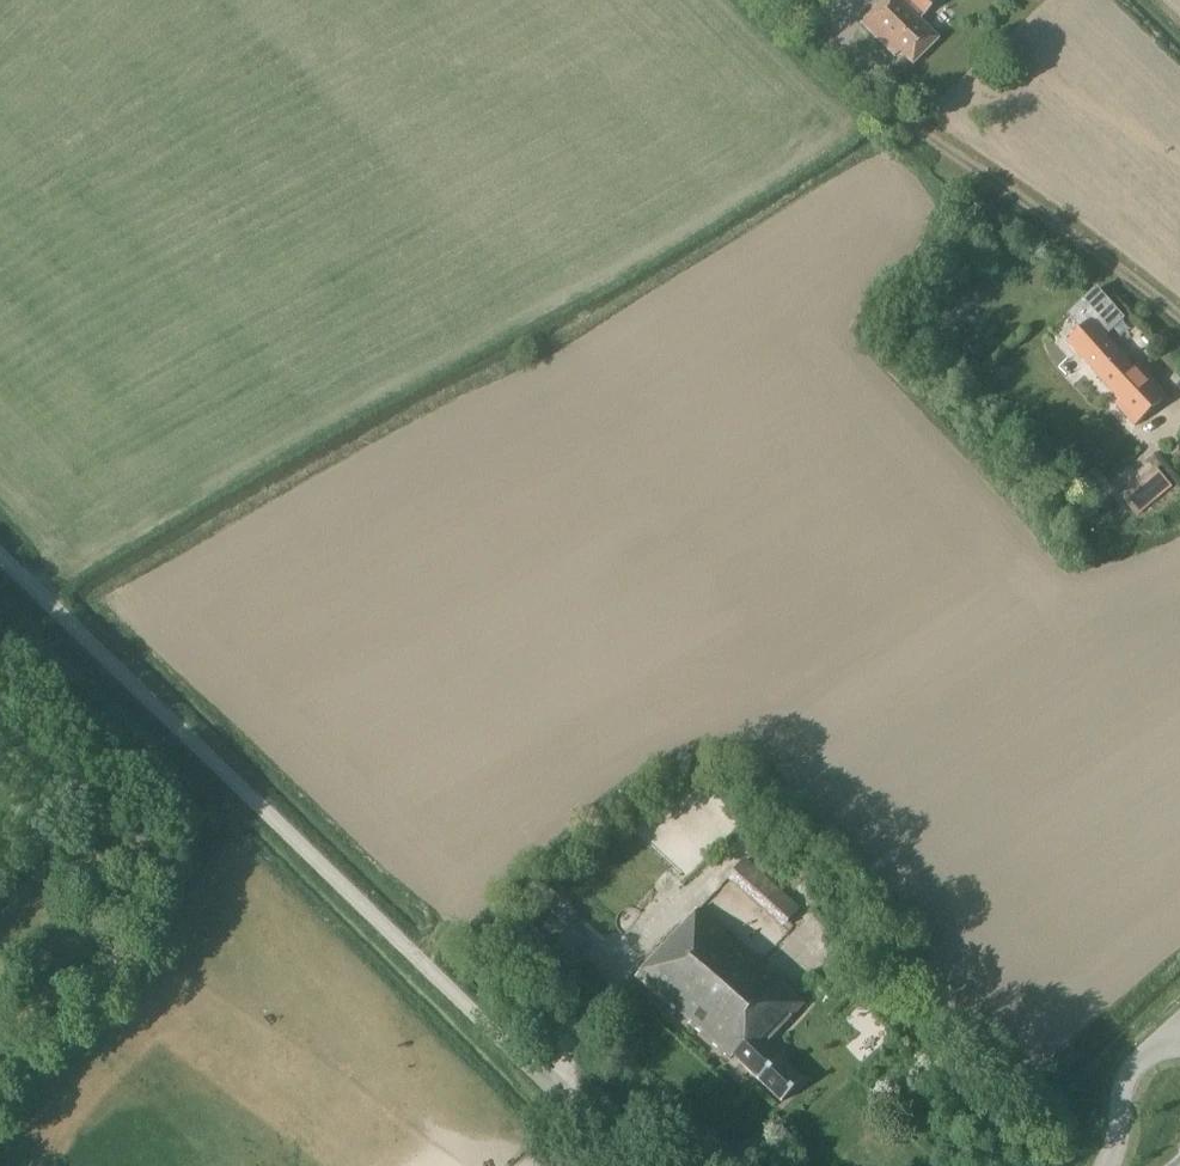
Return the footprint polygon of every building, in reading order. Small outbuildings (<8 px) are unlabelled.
[(812,0),(778,0),(795,17),(812,0)] [(937,39),(918,19),(937,0),(884,0),(860,24),(887,51),(892,46),(912,64),(937,39)] [(1131,368),(1104,338),(1124,318),(1095,286),(1066,315),(1079,329),(1064,343),(1117,402),(1113,405),(1133,426),(1165,396),(1135,364),(1131,368)] [(1165,486),(1168,483),(1154,466),(1120,495),(1133,511),(1137,508),(1140,512),(1167,489),(1165,486)] [(1091,511),(1115,491),(1095,468),(1072,488),(1091,511)] [(781,928),(800,908),(744,857),(725,877),(781,928)] [(763,1047),(802,1004),(698,909),(635,976),(678,1016),(681,1013),(690,1022),(688,1025),(727,1061),(731,1057),(780,1103),(801,1081),(763,1047)] [(585,940),(573,929),(557,947),(569,958),(585,940)]
